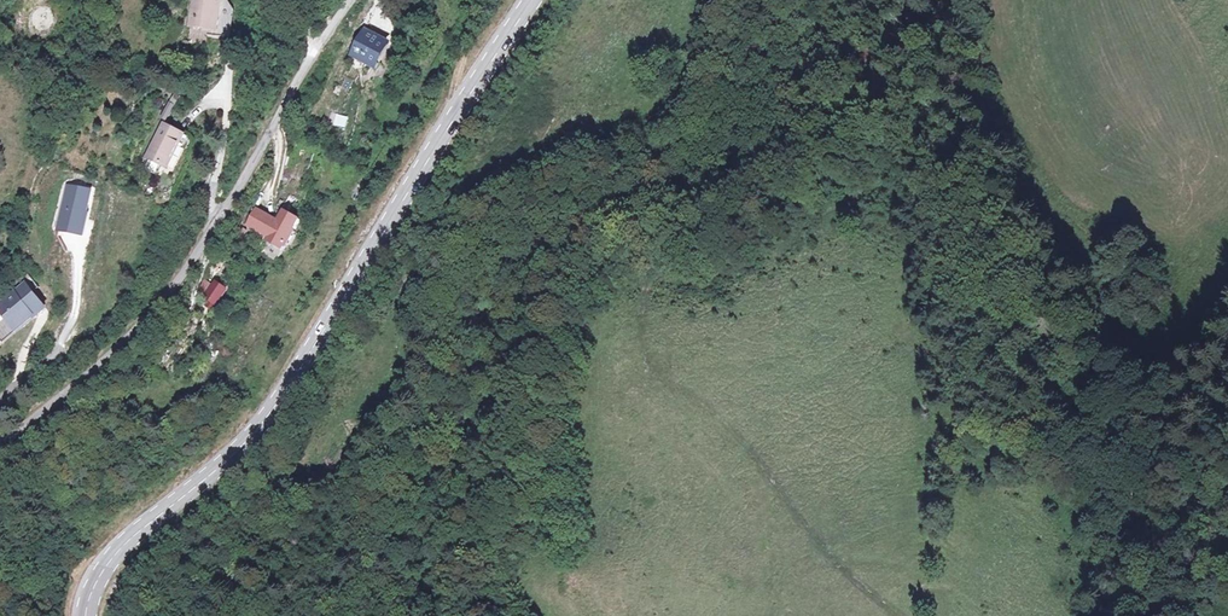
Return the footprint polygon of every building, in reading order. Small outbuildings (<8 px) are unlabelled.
[(191,28),(212,31),(215,31),(220,0),(196,0),(191,28)] [(227,1),(223,0),(220,0),(215,31),(212,31),(211,38),(221,39),(227,1)] [(40,31),(44,31),(48,30),(51,27),(54,24),(55,20),(54,15),(53,11),(50,8),(46,6),(42,6),(37,7),(34,9),(31,12),(30,16),(30,20),(31,24),(33,27),(36,30),(40,31)] [(204,40),(206,33),(189,28),(187,36),(204,40)] [(366,35),(354,56),(373,67),(380,55),(383,56),(388,46),(366,35)] [(167,103),(161,118),(169,121),(175,106),(167,103)] [(344,127),(348,119),(336,114),(332,121),(344,127)] [(169,126),(149,160),(171,172),(192,138),(169,126)] [(91,190),(65,185),(55,229),(81,235),(91,190)] [(260,211),(252,225),(275,238),(273,243),(288,251),(290,247),(292,248),(301,234),(298,232),(305,221),(290,213),(288,216),(283,224),(278,221),(260,211)] [(217,312),(234,292),(218,279),(201,299),(217,312)] [(47,312),(28,287),(2,307),(22,332),(47,312)] [(7,340),(17,330),(0,314),(0,333),(7,340)]
